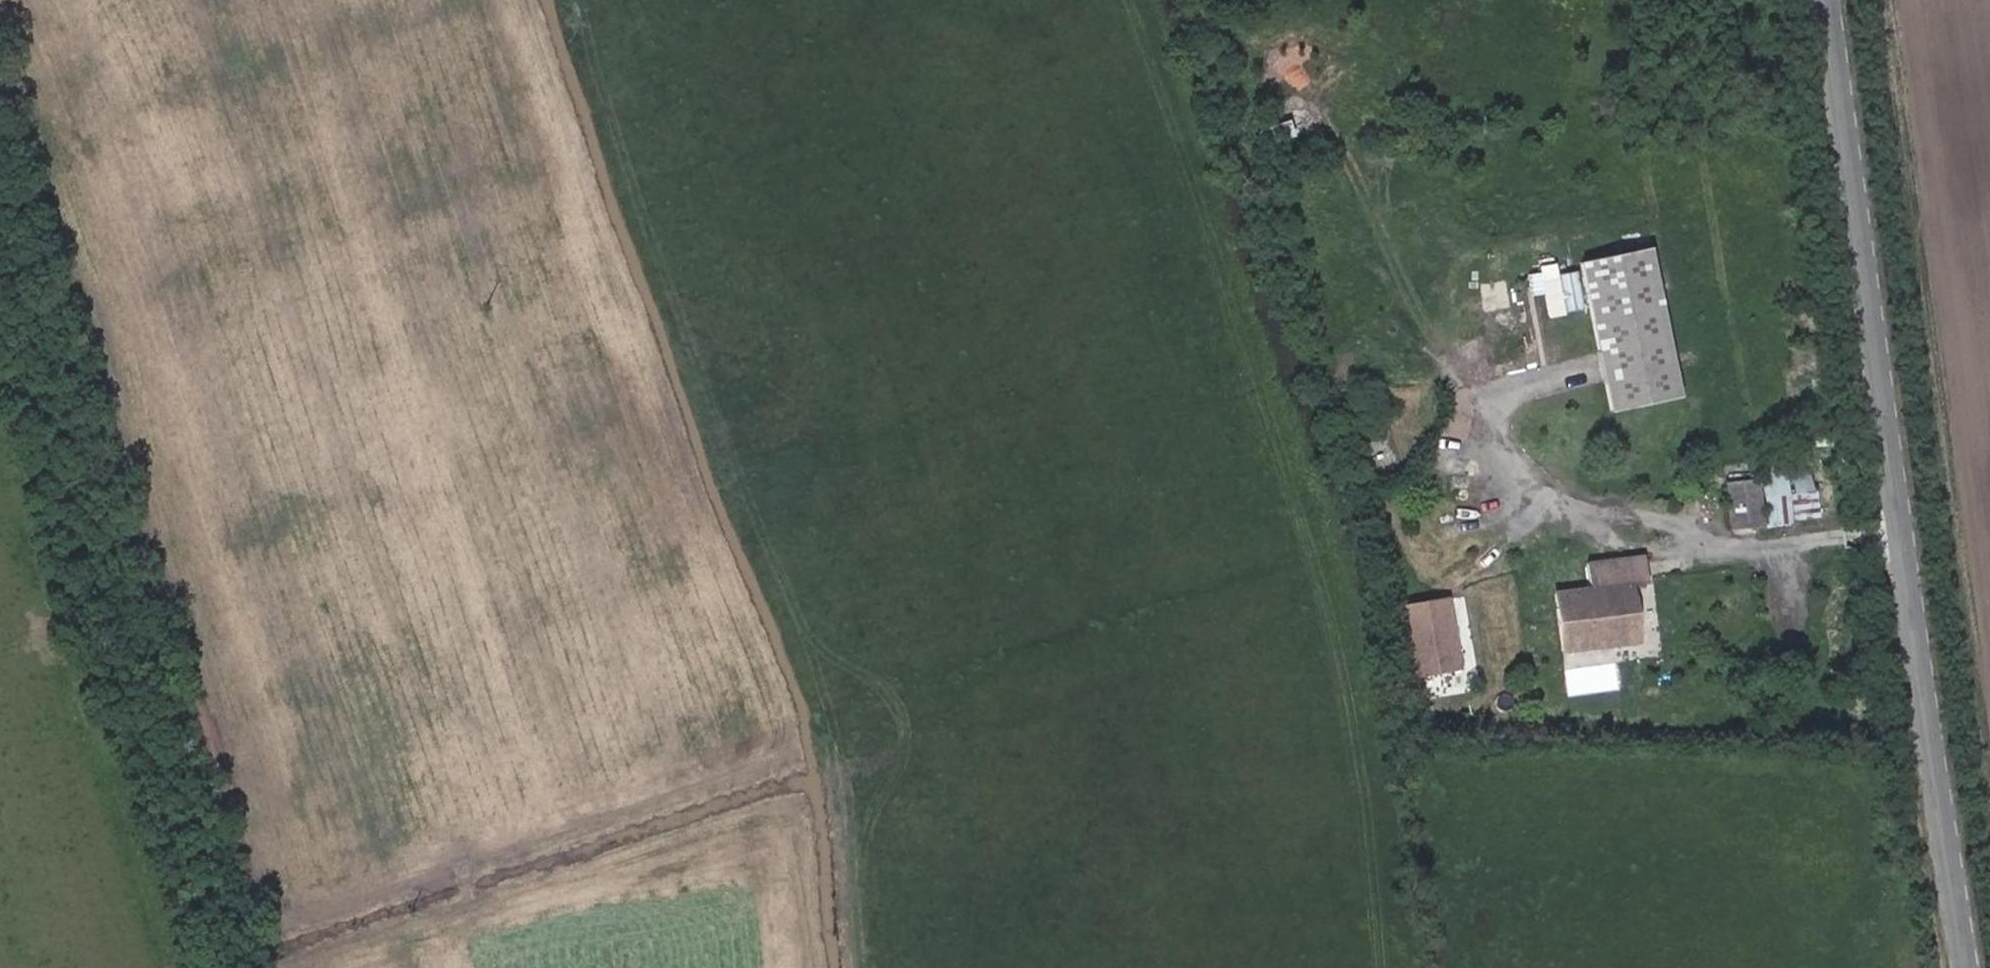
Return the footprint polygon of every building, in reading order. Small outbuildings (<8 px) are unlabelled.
[(1270,140),(1289,135),(1286,122),(1266,127),(1270,140)] [(1648,251),(1580,265),(1610,411),(1679,397),(1648,251)] [(1724,530),(1758,529),(1756,481),(1722,483),(1724,530)] [(1792,515),(1824,510),(1821,486),(1788,490),(1792,515)] [(1584,584),(1547,587),(1553,652),(1635,644),(1630,585),(1645,584),(1642,553),(1581,558),(1584,584)] [(1460,668),(1445,592),(1394,602),(1408,677),(1460,668)] [(1561,668),(1565,696),(1617,690),(1614,662),(1561,668)]
